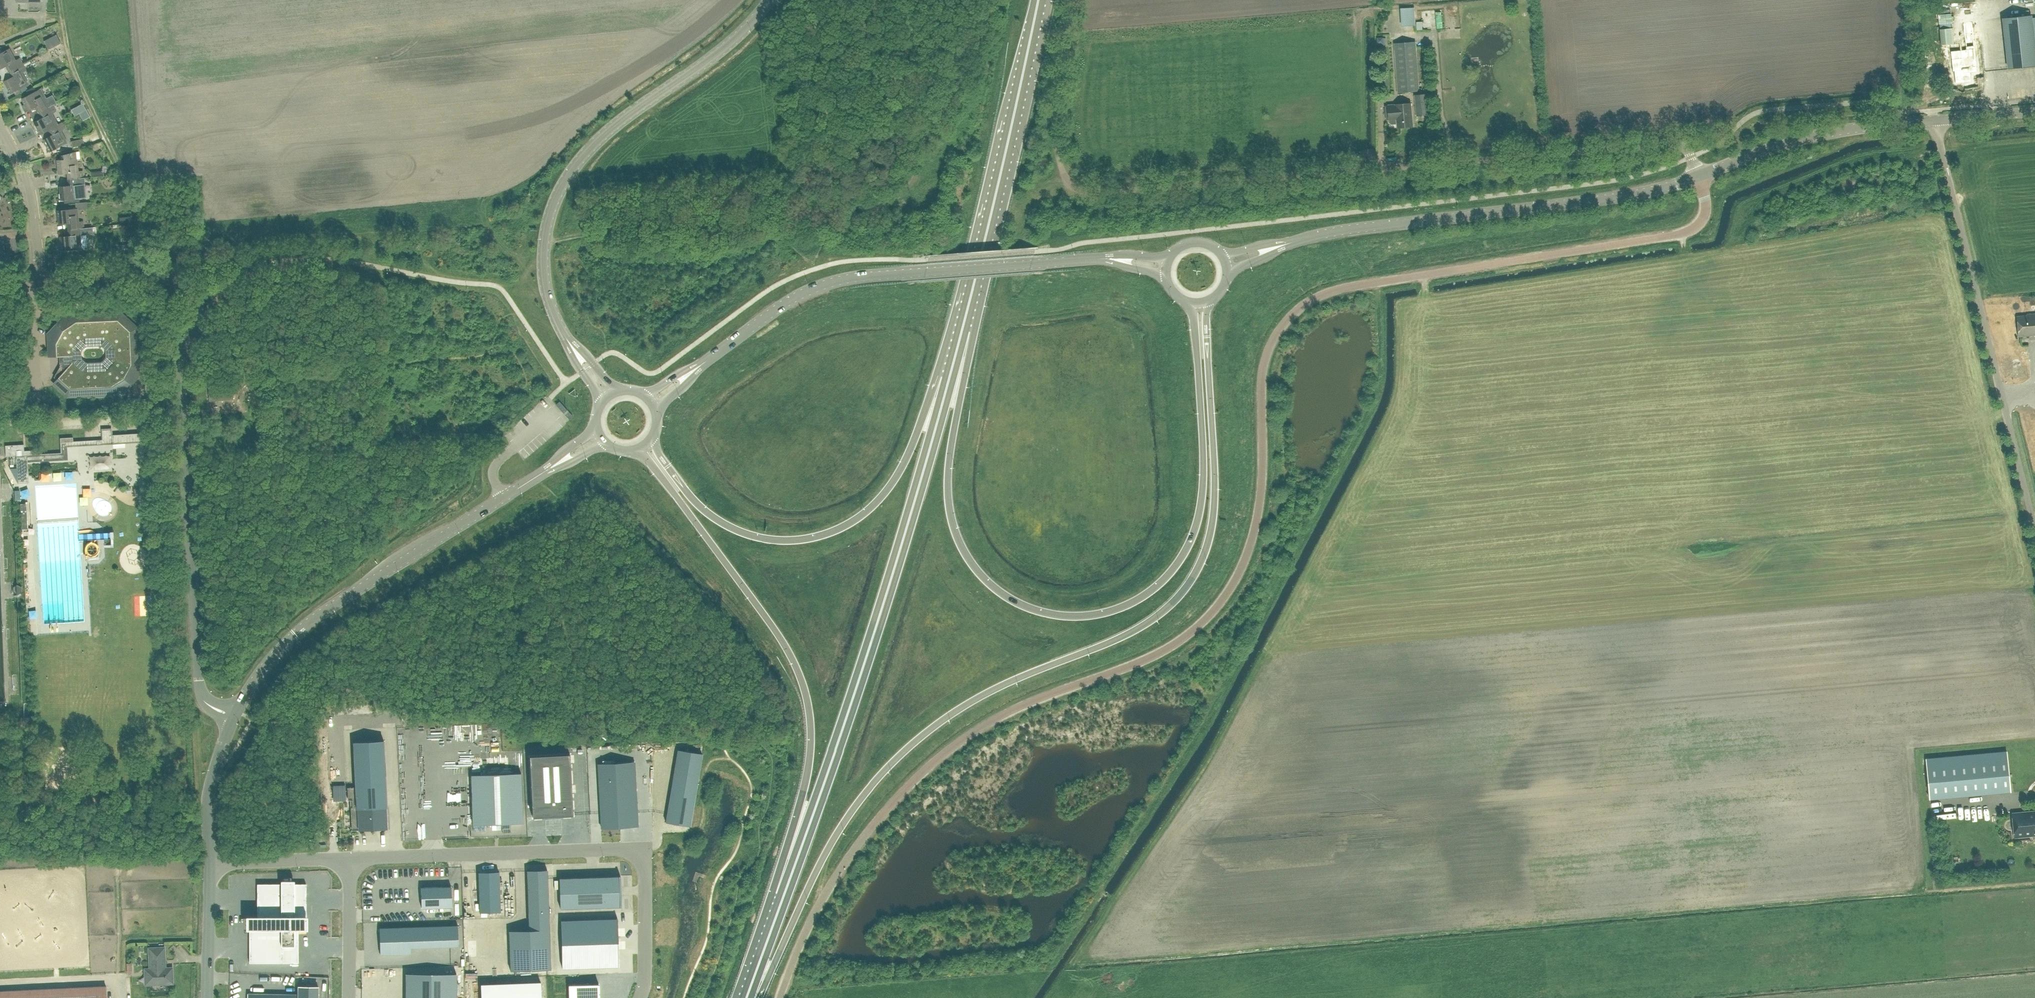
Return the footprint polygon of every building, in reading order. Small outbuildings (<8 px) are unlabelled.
[(1414,7),(1400,8),(1401,26),(1415,25),(1414,7)] [(2009,67),(2034,65),(2034,45),(2032,15),(2004,18),(2009,67)] [(44,41),(49,50),(61,43),(56,34),(44,41)] [(1419,90),(1425,89),(1424,78),(1418,78),(1416,48),(1415,48),(1415,42),(1395,43),(1396,50),(1395,50),(1398,91),(1419,90)] [(1962,57),(1953,58),(1954,70),(1956,70),(1957,82),(1972,80),(1971,71),(1977,71),(1978,70),(1976,48),(1961,49),(1962,57)] [(22,64),(19,58),(15,60),(9,49),(0,53),(0,68),(5,65),(9,71),(22,64)] [(22,64),(9,71),(12,77),(4,81),(10,93),(19,88),(21,93),(28,89),(25,85),(27,84),(21,72),(25,70),(22,64)] [(39,112),(52,105),(56,103),(52,94),(46,98),(41,88),(21,98),(24,104),(22,106),(25,111),(35,106),(39,112)] [(1427,93),(1414,94),(1416,116),(1429,115),(1427,93)] [(75,107),(79,113),(86,109),(82,103),(75,107)] [(1411,113),(1410,103),(1388,105),(1389,115),(1389,122),(1392,124),(1397,124),(1397,127),(1413,126),(1411,113)] [(48,129),(57,124),(51,113),(55,111),(52,105),(39,112),(42,118),(34,122),(40,133),(48,129)] [(61,122),(57,124),(48,129),(51,135),(43,139),(49,151),(66,142),(60,130),(64,128),(61,122)] [(71,141),(72,148),(84,146),(83,138),(71,141)] [(25,144),(29,151),(39,146),(36,139),(25,144)] [(60,155),(60,159),(57,160),(58,173),(67,172),(68,179),(82,177),(82,170),(77,170),(76,158),(79,158),(78,151),(79,151),(79,150),(60,155)] [(82,177),(68,179),(68,185),(59,186),(60,199),(64,199),(64,203),(79,201),(79,197),(80,197),(79,184),(83,184),(82,177)] [(68,229),(83,227),(82,221),(78,221),(76,208),(57,210),(58,223),(67,223),(68,229)] [(83,227),(68,229),(69,235),(59,236),(61,250),(80,248),(79,235),(83,234),(83,227)] [(120,245),(121,252),(134,251),(133,243),(120,245)] [(48,332),(49,356),(59,355),(59,367),(58,368),(59,368),(60,368),(64,371),(54,383),(67,395),(82,395),(83,396),(108,395),(109,393),(123,393),(138,376),(138,361),(140,361),(138,335),(136,335),(136,328),(119,313),(63,315),(48,332)] [(2026,314),(2026,316),(2017,316),(2018,336),(2034,335),(2034,336),(2034,314),(2026,314)] [(242,388),(248,381),(237,372),(231,378),(242,388)] [(112,435),(112,444),(125,443),(125,434),(112,435)] [(151,457),(150,436),(140,437),(141,442),(143,442),(144,458),(151,457)] [(27,455),(27,451),(24,451),(24,444),(5,445),(5,457),(16,456),(17,483),(29,482),(27,455)] [(17,594),(22,591),(21,586),(17,584),(16,585),(13,587),(13,592),(14,592),(17,594)] [(20,699),(19,682),(9,682),(9,699),(20,699)] [(497,761),(495,728),(406,732),(407,765),(497,761)] [(354,741),(358,808),(360,808),(361,827),(387,825),(386,807),(389,806),(385,740),(354,741)] [(677,750),(665,822),(690,826),(702,754),(677,750)] [(2010,791),(2007,751),(1926,758),(1930,799),(2010,791)] [(529,756),(532,817),(573,815),(570,754),(529,756)] [(631,762),(597,763),(601,827),(635,826),(631,762)] [(521,773),(471,775),(473,825),(522,823),(521,773)] [(1942,817),(1955,815),(1954,808),(1941,809),(1942,817)] [(2012,812),(2014,836),(2034,834),(2034,810),(2012,812)] [(550,968),(547,869),(527,869),(529,929),(509,930),(510,970),(550,968)] [(477,872),(479,912),(499,911),(496,871),(477,872)] [(620,906),(619,876),(559,878),(560,908),(620,906)] [(307,884),(295,884),(295,881),(282,881),(282,884),(258,884),(258,916),(247,916),(247,929),(250,929),(250,963),(299,963),(299,929),(308,929),(308,916),(307,916),(307,884)] [(317,886),(317,899),(326,899),(326,886),(317,886)] [(451,886),(421,887),(421,908),(452,907),(451,886)] [(616,919),(560,920),(562,968),(618,967),(616,919)] [(449,925),(379,928),(380,954),(410,953),(410,947),(450,946),(449,925)] [(146,984),(172,983),(172,968),(165,968),(164,948),(149,948),(150,969),(145,969),(146,984)] [(405,997),(456,997),(456,973),(406,973),(405,997)] [(540,982),(480,984),(481,997),(541,997),(540,982)] [(599,984),(569,985),(569,997),(599,997),(599,984)] [(106,986),(0,991),(0,997),(106,997),(106,986)] [(318,986),(298,986),(298,994),(248,993),(248,997),(318,997),(318,986)]
